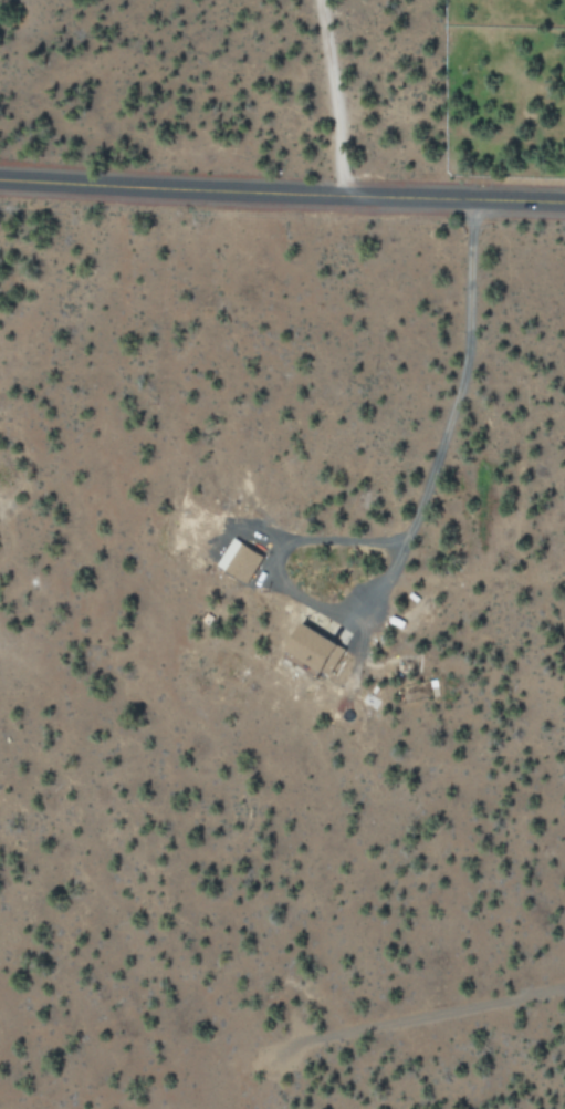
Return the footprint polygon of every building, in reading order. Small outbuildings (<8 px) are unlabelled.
[(263,553),(231,539),(218,568),(249,582),(263,553)] [(332,675),(345,643),(300,624),(286,659),(304,666),(306,664),(332,675)]
